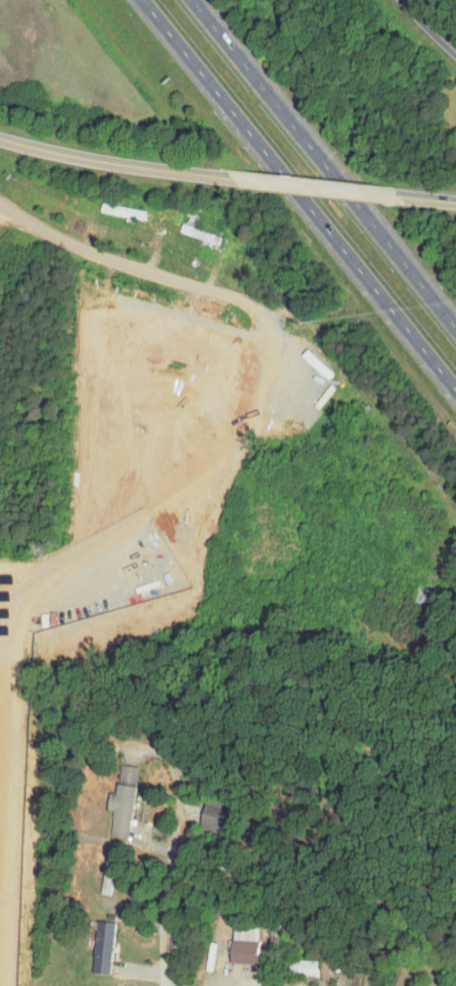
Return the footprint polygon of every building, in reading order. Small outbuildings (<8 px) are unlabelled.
[(131,214),(133,205),(88,196),(86,205),(131,214)] [(190,240),(204,243),(208,229),(166,219),(164,227),(186,232),(184,242),(189,244),(190,240)] [(227,355),(205,351),(199,381),(214,384),(216,371),(224,372),(227,355)] [(124,760),(106,758),(102,787),(94,786),(92,802),(99,803),(96,828),(115,831),(124,760)] [(211,804),(194,796),(185,815),(202,823),(211,804)] [(97,966),(98,914),(80,914),(79,966),(97,966)] [(241,956),(242,933),(215,933),(215,956),(241,956)]
